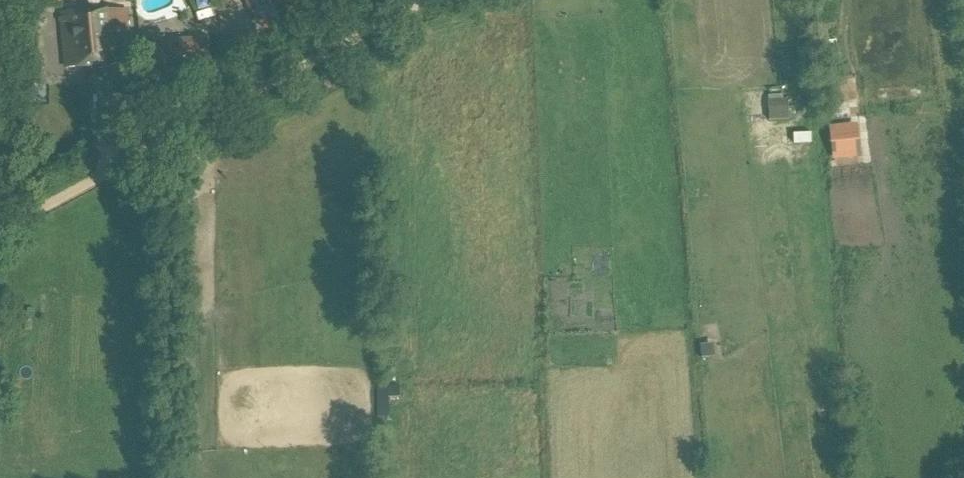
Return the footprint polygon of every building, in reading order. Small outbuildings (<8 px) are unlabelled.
[(256,27),(294,5),(291,0),(240,0),(256,27)] [(67,68),(94,67),(120,66),(118,34),(129,33),(128,10),(88,12),(61,13),(67,68)] [(163,40),(145,41),(148,73),(165,71),(165,65),(209,61),(207,36),(163,40)] [(40,56),(19,57),(19,86),(40,86),(40,56)] [(775,85),(776,108),(792,107),(792,84),(775,85)]
